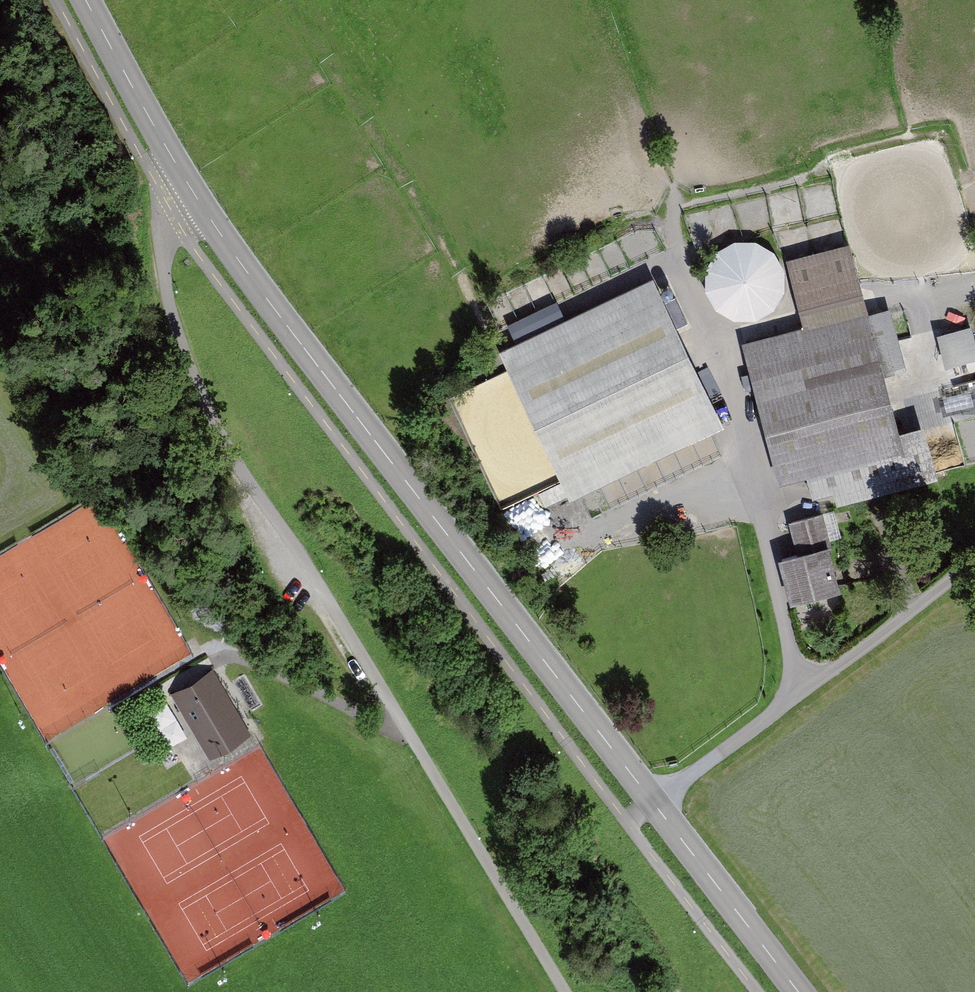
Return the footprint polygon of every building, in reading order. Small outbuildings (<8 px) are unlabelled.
[(850,241),(786,257),(798,305),(862,289),(850,241)] [(781,242),(707,246),(711,316),(785,312),(781,242)] [(652,274),(499,348),(571,497),(724,423),(652,274)] [(895,306),(752,340),(787,485),(814,478),(823,516),(830,514),(950,486),(937,431),(906,439),(891,374),(911,369),(895,306)] [(974,360),(974,328),(974,324),(938,332),(946,366),(974,360)] [(974,463),(974,418),(954,425),(968,465),(974,463)] [(830,514),(795,523),(804,557),(786,561),(797,603),(848,591),(830,514)] [(206,677),(167,699),(204,766),(243,744),(206,677)]
